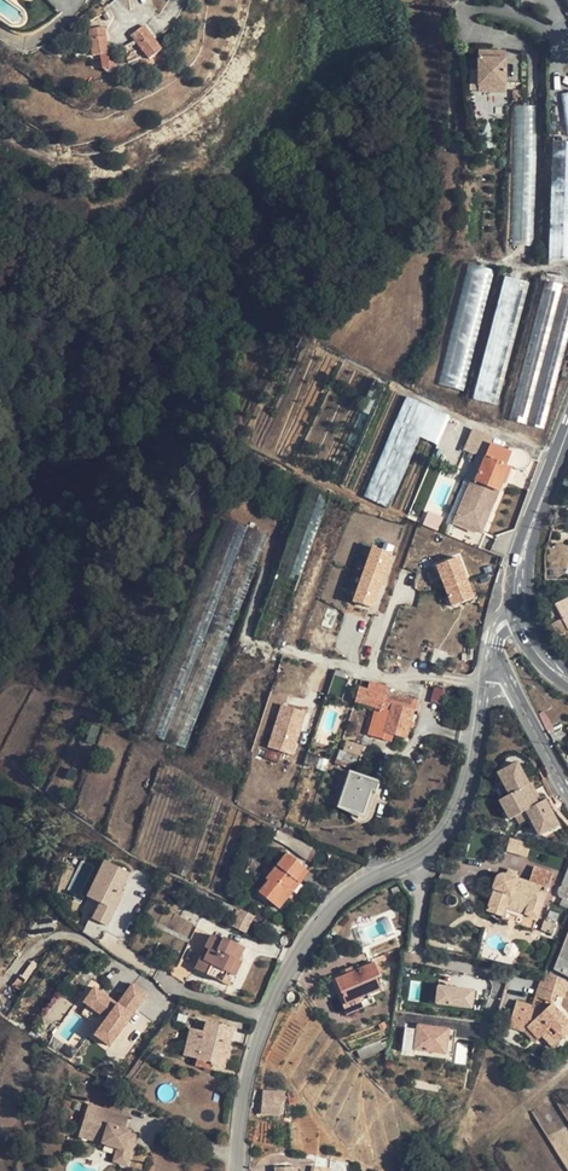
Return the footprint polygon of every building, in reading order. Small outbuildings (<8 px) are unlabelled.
[(105,26),(89,29),(93,56),(108,54),(105,26)] [(144,26),(131,35),(149,59),(161,50),(144,26)] [(490,51),(478,51),(478,86),(506,86),(506,58),(490,59),(490,51)] [(514,106),(512,246),(533,246),(535,106),(514,106)] [(553,142),(549,259),(567,260),(567,142),(553,142)] [(467,264),(437,385),(464,391),(494,271),(467,264)] [(504,276),(472,399),(497,405),(530,283),(504,276)] [(545,281),(509,420),(526,424),(563,286),(545,281)] [(526,424),(544,428),(567,335),(567,287),(563,286),(526,424)] [(391,508),(422,436),(438,444),(448,416),(448,415),(408,397),(366,496),(391,508)] [(509,448),(508,450),(492,443),(475,481),(471,479),(448,535),(475,547),(481,533),(476,531),(484,513),(489,515),(509,467),(506,466),(507,462),(511,463),(513,467),(514,469),(519,471),(525,469),(530,466),(530,465),(531,461),(531,457),(530,455),(527,451),(519,449),(509,448)] [(484,513),(476,531),(481,533),(482,533),(489,515),(484,513)] [(249,526),(164,740),(185,748),(269,535),(249,526)] [(353,600),(375,608),(395,552),(374,545),(353,600)] [(461,552),(437,562),(453,606),(477,594),(461,552)] [(555,606),(562,619),(551,625),(558,638),(566,634),(567,633),(567,599),(555,606)] [(439,633),(430,663),(447,668),(457,639),(439,633)] [(335,670),(334,675),(348,679),(350,674),(335,670)] [(378,708),(372,729),(370,736),(383,739),(385,732),(406,738),(414,710),(417,711),(420,701),(386,692),(388,687),(361,679),(355,702),(378,708)] [(294,755),(309,711),(283,703),(269,747),(294,755)] [(346,741),(343,750),(345,751),(343,761),(360,766),(367,747),(346,741)] [(548,796),(542,777),(537,779),(537,776),(535,777),(529,759),(521,761),(519,757),(507,760),(510,769),(514,784),(508,786),(503,787),(506,798),(512,796),(518,814),(523,813),(529,811),(532,822),(533,823),(544,820),(546,826),(556,823),(548,796)] [(514,784),(510,769),(503,770),(508,786),(514,784)] [(350,772),(338,807),(364,815),(372,790),(376,791),(379,782),(350,772)] [(556,794),(550,775),(542,777),(548,796),(556,794)] [(518,814),(512,796),(506,798),(512,816),(518,814)] [(532,822),(529,811),(523,813),(526,823),(532,822)] [(546,826),(544,820),(533,823),(535,829),(546,826)] [(531,843),(529,843),(510,837),(506,851),(526,857),(531,843)] [(269,881),(259,893),(279,908),(289,896),(284,891),(287,887),(289,889),(306,868),(287,853),(266,879),(269,881)] [(109,924),(134,872),(106,859),(81,911),(109,924)] [(529,881),(515,877),(505,874),(502,874),(497,876),(492,889),(494,890),(487,910),(504,915),(506,908),(509,899),(529,905),(526,914),(538,918),(552,873),(533,867),(529,881)] [(507,868),(505,874),(515,877),(517,871),(507,868)] [(289,889),(287,887),(284,891),(289,896),(293,891),(289,889)] [(506,908),(526,914),(529,905),(509,899),(506,908)] [(238,917),(233,927),(245,932),(253,916),(241,910),(240,912),(238,911),(235,916),(238,917)] [(549,933),(552,923),(553,922),(544,919),(541,930),(549,933)] [(555,967),(567,974),(567,934),(555,967)] [(204,961),(199,971),(223,983),(228,973),(235,976),(242,961),(238,960),(245,947),(225,937),(223,940),(212,935),(205,948),(209,950),(204,961)] [(401,956),(400,951),(399,947),(383,953),(387,962),(401,956)] [(195,969),(199,971),(204,961),(200,959),(195,969)] [(381,989),(379,985),(376,977),(380,975),(375,963),(335,980),(349,1012),(373,1002),(369,993),(381,989)] [(541,972),(536,988),(554,993),(559,977),(541,972)] [(93,1033),(112,1047),(151,993),(134,981),(120,1001),(96,984),(83,1001),(105,1017),(93,1033)] [(436,1003),(474,1009),(478,988),(440,982),(436,1003)] [(554,993),(536,988),(533,998),(550,1004),(554,993)] [(542,1011),(537,1016),(528,1013),(530,1008),(515,1002),(511,1015),(520,1019),(518,1025),(528,1029),(537,1040),(543,1036),(552,1047),(567,1035),(567,1033),(565,1027),(567,1025),(550,1005),(542,1011)] [(542,1011),(530,1008),(528,1013),(537,1016),(542,1011)] [(534,1044),(537,1040),(528,1029),(518,1025),(520,1019),(511,1015),(507,1027),(522,1033),(527,1036),(534,1044)] [(407,1026),(403,1048),(448,1056),(453,1027),(419,1021),(418,1028),(407,1026)] [(191,1028),(184,1055),(197,1059),(212,1062),(212,1065),(213,1065),(224,1067),(234,1029),(206,1022),(204,1032),(191,1028)] [(359,1057),(389,1046),(390,1036),(356,1049),(359,1057)] [(212,1062),(197,1059),(196,1066),(212,1070),(213,1065),(212,1065),(212,1062)] [(263,1092),(261,1113),(279,1115),(281,1101),(278,1101),(279,1094),(263,1092)] [(88,1104),(82,1126),(92,1129),(91,1135),(103,1139),(102,1143),(117,1148),(113,1161),(127,1165),(133,1144),(127,1142),(130,1133),(130,1130),(125,1129),(129,1116),(88,1104)] [(78,1136),(89,1139),(91,1135),(92,1129),(82,1126),(78,1136)] [(133,1144),(136,1135),(130,1133),(127,1142),(133,1144)] [(103,1139),(91,1135),(89,1139),(102,1143),(103,1139)]
